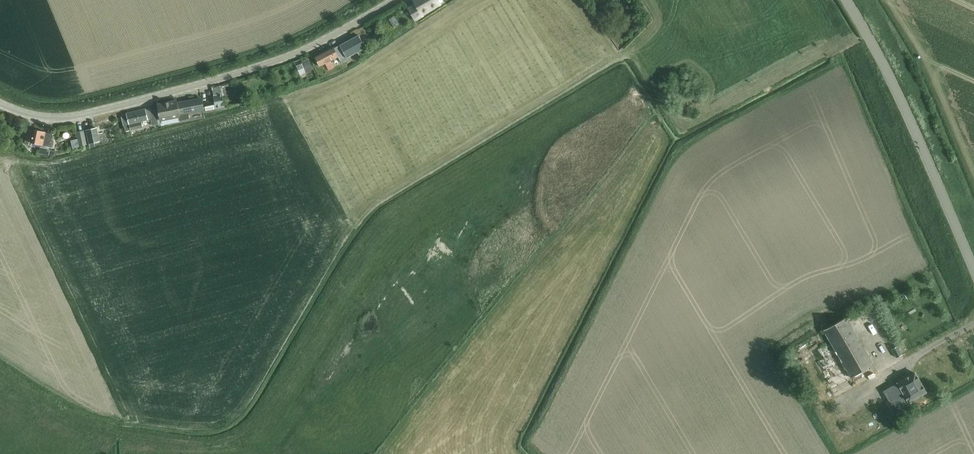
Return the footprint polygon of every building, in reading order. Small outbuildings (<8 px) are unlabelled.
[(409,8),(416,19),(424,14),(423,13),(441,3),(440,2),(442,1),(442,0),(415,0),(417,3),(409,8)] [(334,47),(315,56),(320,65),(325,63),(328,70),(334,67),(330,60),(338,56),(340,60),(347,57),(366,48),(360,35),(359,36),(340,45),(335,48),(334,47)] [(302,63),(306,72),(313,69),(309,60),(302,63)] [(222,94),(213,96),(216,108),(224,106),(222,94)] [(161,117),(157,118),(158,124),(158,127),(162,126),(161,119),(180,116),(180,120),(190,118),(188,111),(204,108),(204,107),(202,98),(182,102),(177,103),(177,101),(177,100),(168,102),(158,104),(158,105),(160,115),(161,117)] [(128,115),(122,117),(123,120),(126,132),(127,132),(132,130),(143,127),(142,123),(148,122),(148,123),(151,122),(152,126),(158,124),(157,118),(156,109),(151,110),(150,108),(137,112),(137,111),(127,114),(128,115)] [(97,127),(86,130),(89,144),(94,142),(100,141),(97,127)] [(31,145),(32,142),(53,147),(53,145),(50,144),(52,134),(35,130),(34,131),(28,130),(24,144),(31,145)] [(83,130),(77,132),(80,146),(86,145),(83,130)] [(872,331),(872,316),(856,317),(857,331),(872,331)] [(825,330),(851,377),(874,364),(857,334),(847,317),(825,330)] [(863,334),(866,339),(875,334),(872,329),(863,334)] [(897,346),(891,349),(896,358),(902,354),(897,346)] [(915,374),(897,385),(907,403),(925,393),(915,374)] [(897,385),(883,392),(895,413),(908,406),(907,403),(897,385)]
